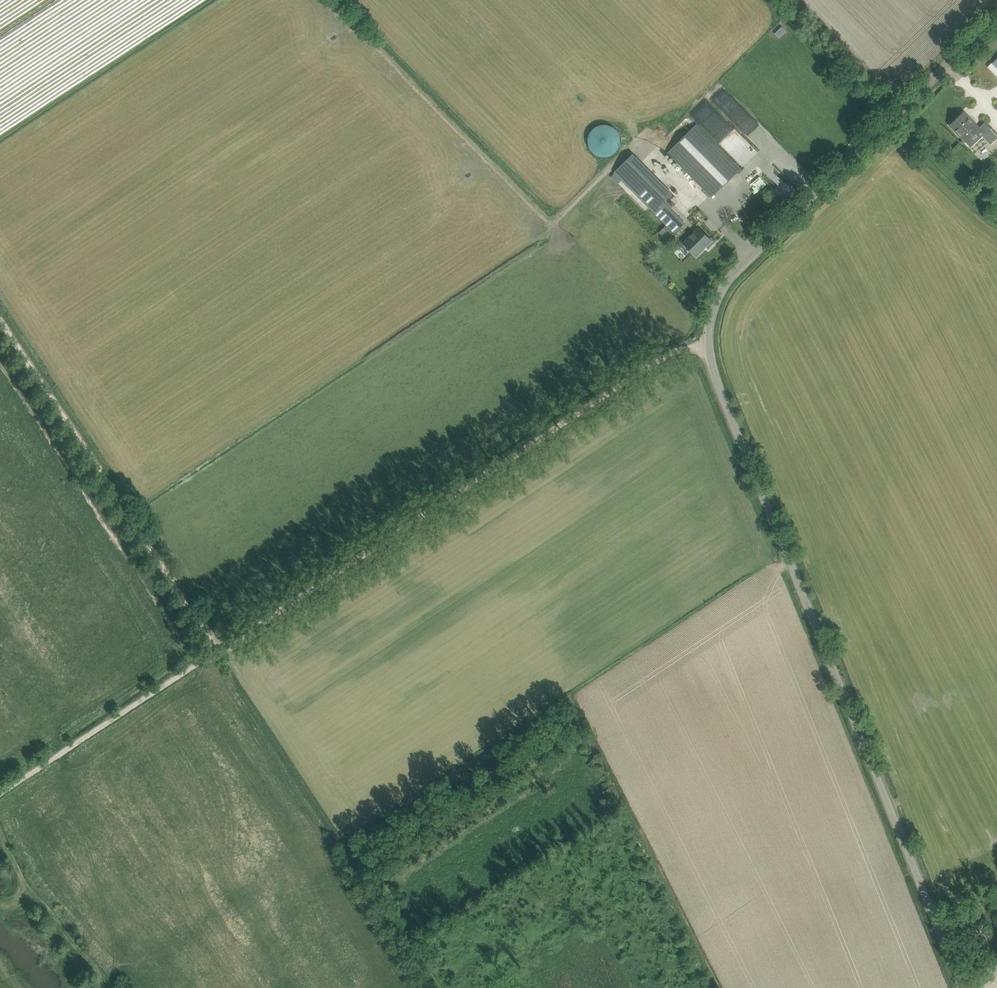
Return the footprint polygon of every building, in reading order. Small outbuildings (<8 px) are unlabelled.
[(781,27),(775,33),(779,37),(785,31),(781,27)] [(981,137),(991,128),(996,135),(996,107),(983,120),(985,123),(980,128),(964,112),(951,125),(972,147),(981,137)] [(588,139),(588,140),(588,141),(588,143),(589,144),(589,145),(590,147),(590,148),(591,149),(592,150),(593,151),(594,152),(595,153),(596,154),(597,155),(599,155),(600,156),(601,156),(603,156),(604,156),(606,156),(607,156),(608,156),(610,155),(611,155),(612,154),(614,153),(615,152),(616,151),(617,150),(618,149),(618,148),(619,147),(619,145),(620,144),(620,143),(620,141),(620,140),(620,139),(620,137),(620,136),(619,134),(619,133),(618,132),(618,131),(617,130),(616,129),(615,128),(614,127),(612,126),(611,125),(610,125),(608,124),(607,124),(606,124),(604,124),(603,124),(601,124),(600,124),(599,125),(597,125),(596,126),(595,127),(594,128),(593,128),(592,130),(591,131),(590,132),(590,133),(589,134),(589,136),(588,137),(588,139)] [(668,152),(705,190),(712,197),(741,169),(697,124),(668,152)] [(622,180),(664,222),(667,225),(659,232),(667,240),(685,223),(664,202),(672,193),(633,154),(614,172),(615,173),(611,177),(618,184),(622,180)] [(684,242),(690,248),(697,255),(712,240),(705,233),(699,227),(684,242)]
